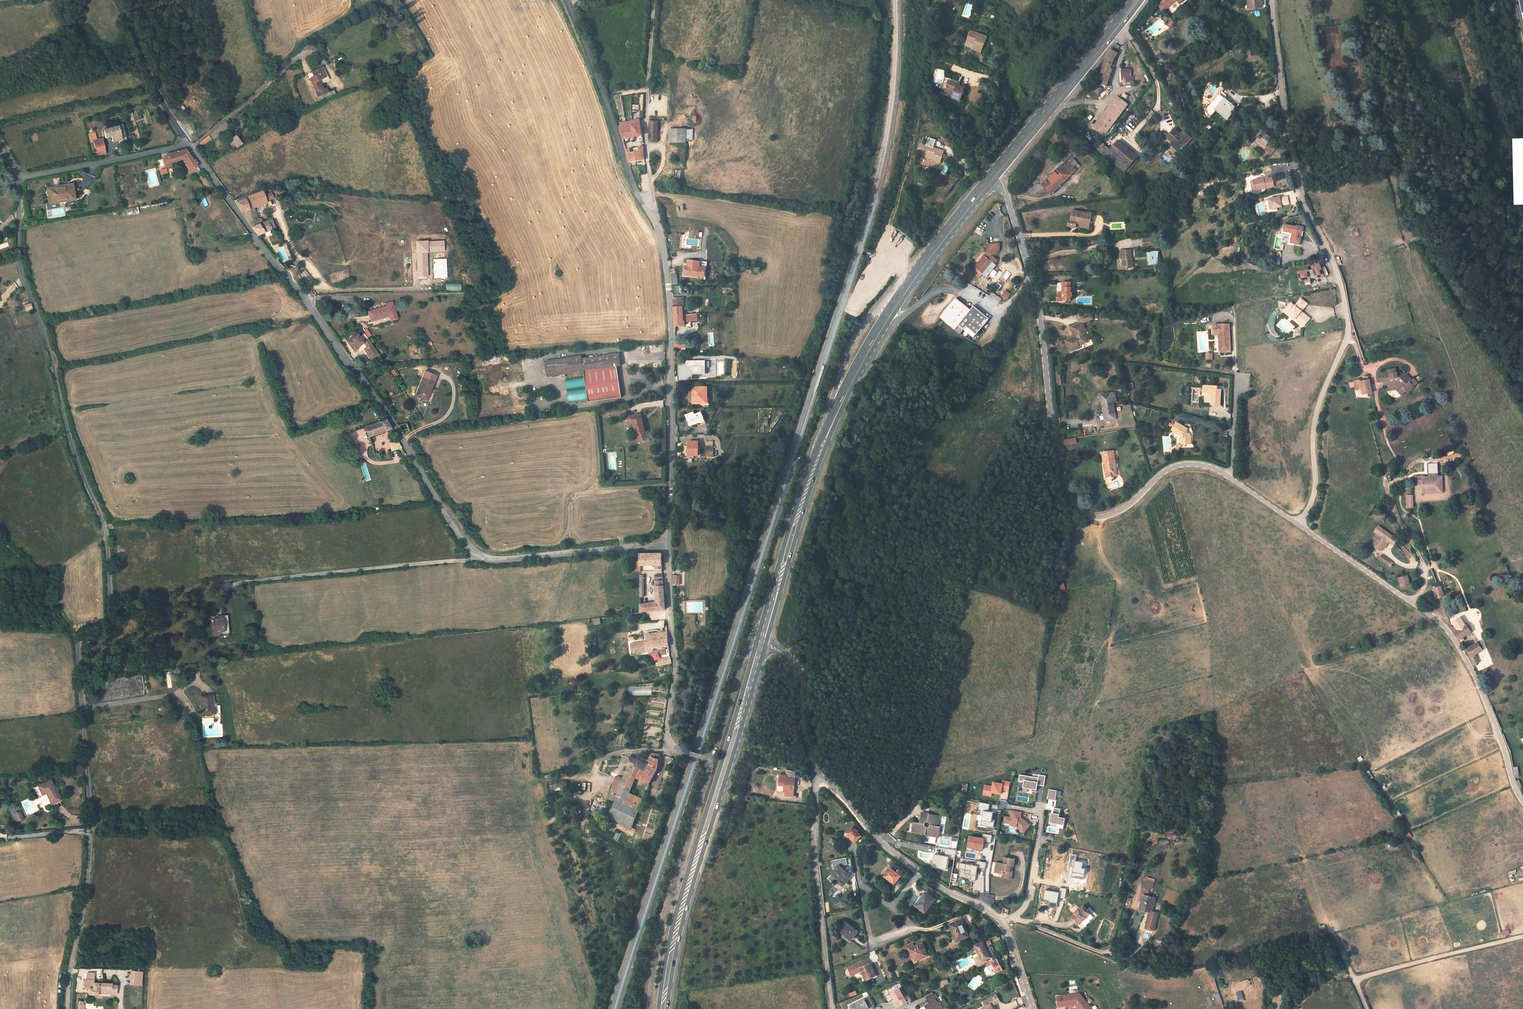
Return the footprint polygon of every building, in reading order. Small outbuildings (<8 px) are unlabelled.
[(1155,8),(1161,14),(1176,0),(1163,0),(1155,8)] [(1260,11),(1258,0),(1245,0),(1245,6),(1247,6),(1248,12),(1260,11)] [(1170,19),(1166,25),(1170,28),(1174,22),(1170,19)] [(981,53),(987,36),(970,31),(966,42),(973,44),(972,50),(981,53)] [(1115,58),(1115,57),(1109,52),(1104,59),(1098,77),(1103,88),(1109,74),(1115,58)] [(326,74),(321,64),(314,68),(314,69),(319,67),(323,75),(326,74)] [(323,75),(319,67),(314,69),(316,72),(310,75),(316,88),(318,94),(328,89),(326,85),(322,87),(318,78),(323,75)] [(1129,72),(1119,72),(1119,84),(1132,84),(1132,79),(1129,79),(1129,72)] [(959,85),(950,82),(946,92),(955,95),(954,99),(961,102),(965,89),(959,86),(959,85)] [(1115,98),(1099,118),(1110,126),(1125,106),(1115,98)] [(1221,105),(1220,104),(1214,111),(1225,120),(1234,110),(1224,102),(1221,105)] [(1102,137),(1110,126),(1099,118),(1092,128),(1102,137)] [(642,134),(638,119),(618,123),(622,138),(642,134)] [(129,139),(124,122),(119,124),(119,125),(124,138),(121,139),(122,141),(124,140),(129,139)] [(212,139),(226,128),(224,126),(222,123),(208,135),(210,138),(212,139)] [(124,138),(119,125),(105,129),(108,137),(113,135),(115,141),(121,139),(124,138)] [(686,129),(686,128),(670,128),(669,142),(686,142),(686,138),(686,129)] [(1172,142),(1169,146),(1177,153),(1190,140),(1182,132),(1179,135),(1173,130),(1166,137),(1172,142)] [(106,151),(102,138),(99,138),(97,131),(88,133),(90,142),(93,141),(96,153),(106,151)] [(241,142),(236,135),(231,139),(236,146),(241,142)] [(943,148),(932,144),(933,140),(926,138),(922,150),(933,154),(932,157),(939,159),(943,148)] [(1257,140),(1253,152),(1262,155),(1264,148),(1265,145),(1259,143),(1260,141),(1257,140)] [(1107,151),(1102,147),(1098,153),(1122,173),(1134,159),(1115,142),(1107,151)] [(644,159),(642,145),(638,146),(638,150),(629,152),(628,148),(624,148),(628,162),(644,159)] [(1264,148),(1262,155),(1253,152),(1252,154),(1270,161),(1271,158),(1265,156),(1267,149),(1264,148)] [(197,166),(186,149),(168,153),(169,156),(171,163),(172,162),(176,162),(183,160),(190,170),(197,166)] [(173,166),(172,162),(171,163),(169,156),(164,157),(165,163),(166,163),(167,168),(173,166)] [(1057,164),(1039,183),(1049,192),(1070,169),(1065,164),(1061,168),(1057,164)] [(1263,180),(1253,183),(1255,193),(1273,189),(1271,181),(1263,182),(1263,180)] [(74,197),(71,182),(47,187),(50,202),(74,197)] [(241,210),(266,201),(263,190),(234,200),(241,210)] [(1272,208),(1276,208),(1281,207),(1281,204),(1288,203),(1286,196),(1279,198),(1279,196),(1268,198),(1270,209),(1272,208)] [(125,208),(126,215),(138,213),(137,207),(125,208)] [(1088,216),(1069,212),(1067,222),(1066,222),(1064,228),(1072,229),(1073,225),(1078,226),(1086,227),(1088,216)] [(275,227),(271,217),(251,225),(256,232),(275,227)] [(1300,242),(1302,228),(1284,225),(1283,230),(1292,232),(1291,241),(1300,242)] [(992,254),(998,247),(998,241),(984,240),(984,248),(987,251),(984,255),(982,253),(972,265),(979,271),(989,259),(992,261),(995,257),(992,254)] [(444,241),(428,242),(428,241),(417,241),(417,253),(418,277),(428,277),(427,252),(429,252),(444,251),(444,241)] [(1274,257),(1275,253),(1271,252),(1269,263),(1279,264),(1280,258),(1274,257)] [(1130,253),(1120,254),(1121,262),(1124,262),(1124,264),(1123,264),(1124,271),(1133,270),(1132,261),(1131,261),(1130,253)] [(446,259),(434,259),(435,278),(447,278),(446,259)] [(703,278),(704,273),(696,272),(697,266),(690,266),(689,268),(688,268),(688,271),(683,270),(683,276),(703,278)] [(1299,273),(1301,282),(1305,281),(1306,287),(1311,286),(1311,280),(1324,278),(1320,266),(1313,269),(1314,271),(1309,272),(1309,269),(1303,270),(1304,273),(1299,273)] [(305,281),(310,277),(305,270),(300,274),(305,281)] [(338,271),(338,279),(349,279),(348,270),(338,271)] [(1070,286),(1064,286),(1064,296),(1062,296),(1062,298),(1057,298),(1058,305),(1071,305),(1070,286)] [(1005,289),(1000,295),(1006,300),(1011,294),(1005,289)] [(988,315),(972,302),(968,307),(953,296),(946,305),(938,316),(953,327),(957,322),(963,327),(966,323),(976,331),(988,315)] [(682,307),(681,298),(673,298),(674,316),(681,315),(680,307),(682,307)] [(398,316),(392,299),(386,301),(386,304),(368,309),(371,319),(389,314),(390,319),(398,316)] [(1292,304),(1286,312),(1304,328),(1310,320),(1303,314),(1303,315),(1301,313),(1302,313),(1308,305),(1302,300),(1296,308),(1292,304)] [(684,325),(684,321),(681,321),(681,315),(674,316),(675,325),(684,325)] [(1090,316),(1082,320),(1084,325),(1093,321),(1090,316)] [(1082,333),(1084,333),(1081,326),(1071,331),(1075,340),(1065,344),(1070,356),(1080,351),(1079,349),(1087,345),(1084,337),(1082,333)] [(1219,336),(1220,354),(1231,353),(1229,326),(1212,327),(1213,336),(1219,336)] [(1293,337),(1302,336),(1302,328),(1293,328),(1293,337)] [(377,347),(369,336),(364,339),(357,331),(347,338),(354,346),(362,341),(365,345),(364,346),(369,353),(377,347)] [(618,393),(613,362),(617,361),(615,350),(578,355),(577,352),(542,357),(544,373),(564,370),(583,367),(587,398),(618,393)] [(700,373),(700,361),(690,360),(689,367),(691,367),(691,373),(700,373)] [(587,398),(583,367),(564,370),(569,400),(587,398)] [(1414,382),(1415,381),(1416,379),(1406,374),(1404,377),(1402,376),(1398,377),(1397,372),(1388,375),(1388,376),(1383,378),(1387,390),(1389,389),(1391,395),(1399,393),(1406,397),(1410,392),(1414,395),(1420,386),(1417,384),(1414,382)] [(429,397),(436,378),(424,374),(418,393),(429,397)] [(1059,376),(1053,377),(1055,390),(1061,389),(1059,376)] [(1376,398),(1372,385),(1366,387),(1366,385),(1357,388),(1360,397),(1365,395),(1367,401),(1376,398)] [(1219,388),(1204,387),(1204,393),(1209,394),(1211,396),(1213,396),(1212,406),(1221,407),(1222,391),(1219,391),(1219,388)] [(706,404),(706,388),(692,388),(692,404),(706,404)] [(1112,407),(1111,396),(1100,399),(1106,432),(1117,430),(1112,407)] [(702,417),(699,409),(692,411),(691,409),(683,412),(687,421),(695,418),(696,420),(702,417)] [(643,428),(637,410),(625,413),(628,423),(631,422),(634,431),(636,430),(638,438),(647,435),(645,427),(643,428)] [(410,427),(405,419),(399,422),(404,430),(410,427)] [(368,437),(392,429),(387,420),(365,427),(368,437)] [(1189,430),(1177,424),(1173,432),(1181,437),(1183,440),(1183,446),(1192,446),(1192,439),(1191,439),(1191,436),(1189,436),(1187,433),(1189,430)] [(1062,446),(1076,443),(1075,437),(1061,440),(1062,446)] [(709,452),(709,438),(687,438),(687,452),(709,452)] [(390,444),(392,451),(401,447),(398,441),(390,444)] [(1109,476),(1107,476),(1108,481),(1119,479),(1115,455),(1104,457),(1105,466),(1107,466),(1109,476)] [(1439,471),(1431,472),(1431,477),(1417,477),(1417,486),(1422,486),(1423,494),(1444,493),(1444,476),(1439,476),(1439,471)] [(1407,496),(1408,509),(1415,508),(1415,496),(1407,496)] [(1399,540),(1379,526),(1374,533),(1379,537),(1389,544),(1391,546),(1394,548),(1399,540)] [(1382,554),(1389,544),(1379,537),(1376,541),(1378,543),(1374,549),(1378,552),(1374,558),(1383,564),(1387,560),(1388,558),(1384,556),(1382,554)] [(1389,544),(1382,554),(1384,556),(1391,546),(1389,544)] [(661,563),(660,552),(638,554),(638,560),(633,561),(634,571),(639,571),(639,565),(655,564),(661,563)] [(1393,565),(1387,560),(1383,564),(1390,569),(1393,565)] [(1409,583),(1407,575),(1399,577),(1401,586),(1409,583)] [(664,610),(662,582),(656,583),(655,583),(656,602),(657,610),(664,610)] [(1442,588),(1434,591),(1437,599),(1445,597),(1442,588)] [(657,610),(656,602),(640,605),(640,612),(657,610)] [(227,632),(226,614),(211,614),(212,621),(213,633),(227,632)] [(1452,629),(1461,643),(1464,641),(1462,638),(1470,633),(1462,620),(1459,621),(1460,623),(1452,629)] [(667,645),(666,637),(666,631),(664,631),(661,632),(645,634),(645,641),(646,651),(650,651),(653,647),(667,645)] [(646,651),(645,641),(630,643),(631,653),(646,651)] [(1476,642),(1465,649),(1468,654),(1471,658),(1473,663),(1474,665),(1479,662),(1475,654),(1481,649),(1476,642)] [(135,677),(128,684),(133,689),(138,685),(139,687),(142,684),(135,677)] [(212,713),(212,699),(209,699),(209,695),(196,696),(196,714),(212,713)] [(647,788),(648,785),(650,781),(651,779),(656,770),(658,760),(659,755),(650,753),(648,765),(637,761),(628,756),(624,764),(628,767),(624,775),(635,779),(642,782),(646,784),(645,787),(647,788)] [(786,792),(786,796),(793,796),(794,793),(796,772),(787,771),(787,776),(781,775),(780,785),(785,786),(784,792),(786,792)] [(1038,774),(1038,778),(1020,774),(1017,787),(1036,790),(1037,785),(1043,786),(1045,776),(1038,774)] [(616,792),(614,798),(616,798),(609,813),(632,824),(633,825),(644,795),(646,792),(643,791),(642,791),(641,793),(640,793),(638,797),(629,792),(635,779),(624,775),(623,778),(616,792)] [(616,792),(623,778),(618,777),(615,778),(611,790),(616,792)] [(1008,792),(1010,781),(1002,780),(1002,783),(992,781),(991,785),(984,784),(982,795),(991,796),(992,793),(1001,795),(1001,791),(1008,792)] [(567,790),(567,781),(548,782),(549,791),(567,790)] [(45,795),(51,805),(58,801),(48,782),(36,789),(41,797),(45,795)] [(1049,789),(1047,798),(1054,800),(1056,790),(1049,789)] [(979,819),(978,825),(993,827),(995,812),(988,811),(989,804),(979,802),(978,810),(980,810),(978,819),(979,819)] [(1050,813),(1048,825),(1063,828),(1064,818),(1059,817),(1060,809),(1053,808),(1053,813),(1050,813)] [(1020,819),(1022,812),(1009,809),(1007,815),(1004,815),(1002,825),(1027,830),(1029,821),(1020,819)] [(11,812),(13,822),(22,820),(20,811),(11,812)] [(931,814),(931,813),(924,812),(922,819),(924,819),(923,824),(916,823),(915,829),(917,829),(916,832),(939,835),(939,831),(941,831),(942,825),(939,825),(941,816),(931,814)] [(617,820),(625,825),(631,827),(632,824),(609,813),(608,816),(617,820)] [(851,825),(844,832),(853,841),(860,834),(851,825)] [(983,849),(983,837),(967,836),(967,848),(983,849)] [(931,868),(946,869),(947,856),(932,855),(931,868)] [(995,869),(998,870),(997,873),(1003,874),(1002,875),(1006,876),(1006,879),(1011,880),(1013,872),(1010,871),(1011,866),(1014,867),(1015,859),(1008,858),(1007,859),(1004,859),(1004,865),(996,864),(995,869)] [(838,864),(831,871),(843,881),(849,874),(838,864)] [(889,866),(882,874),(893,882),(899,874),(889,866)] [(913,903),(924,912),(934,900),(923,891),(913,903)] [(1154,897),(1142,895),(1139,908),(1151,911),(1154,897)] [(1073,916),(1069,919),(1077,927),(1081,923),(1081,924),(1086,919),(1085,919),(1089,915),(1082,907),(1078,911),(1073,915),(1073,916)] [(963,926),(957,913),(946,918),(953,935),(956,933),(958,939),(971,934),(967,924),(963,926)] [(844,920),(838,927),(850,937),(856,930),(844,920)] [(978,954),(974,956),(977,962),(981,961),(983,963),(990,959),(983,945),(981,946),(979,942),(974,944),(978,954)] [(921,943),(907,948),(909,953),(911,952),(914,960),(926,955),(921,943)] [(1002,969),(997,959),(986,964),(991,975),(996,972),(1002,969)] [(869,962),(859,966),(864,978),(874,974),(869,962)] [(143,984),(143,971),(134,971),(134,984),(143,984)] [(116,995),(117,984),(101,983),(98,983),(93,983),(93,980),(87,980),(85,980),(85,989),(89,989),(89,994),(98,995),(98,994),(99,991),(111,992),(111,994),(116,995)] [(893,1003),(896,1002),(897,1006),(905,1003),(900,988),(889,992),(893,1003)] [(920,1008),(943,1008),(939,1001),(937,1002),(932,993),(925,996),(928,1004),(919,1008),(920,1008)] [(1078,1005),(1078,1008),(1086,1008),(1084,993),(1056,995),(1057,1007),(1078,1005)] [(983,1006),(977,1008),(996,1008),(994,1006),(993,1007),(992,1005),(999,1001),(996,994),(981,1002),(983,1006)] [(850,1008),(870,1008),(873,1008),(868,996),(848,1005),(850,1008)]
